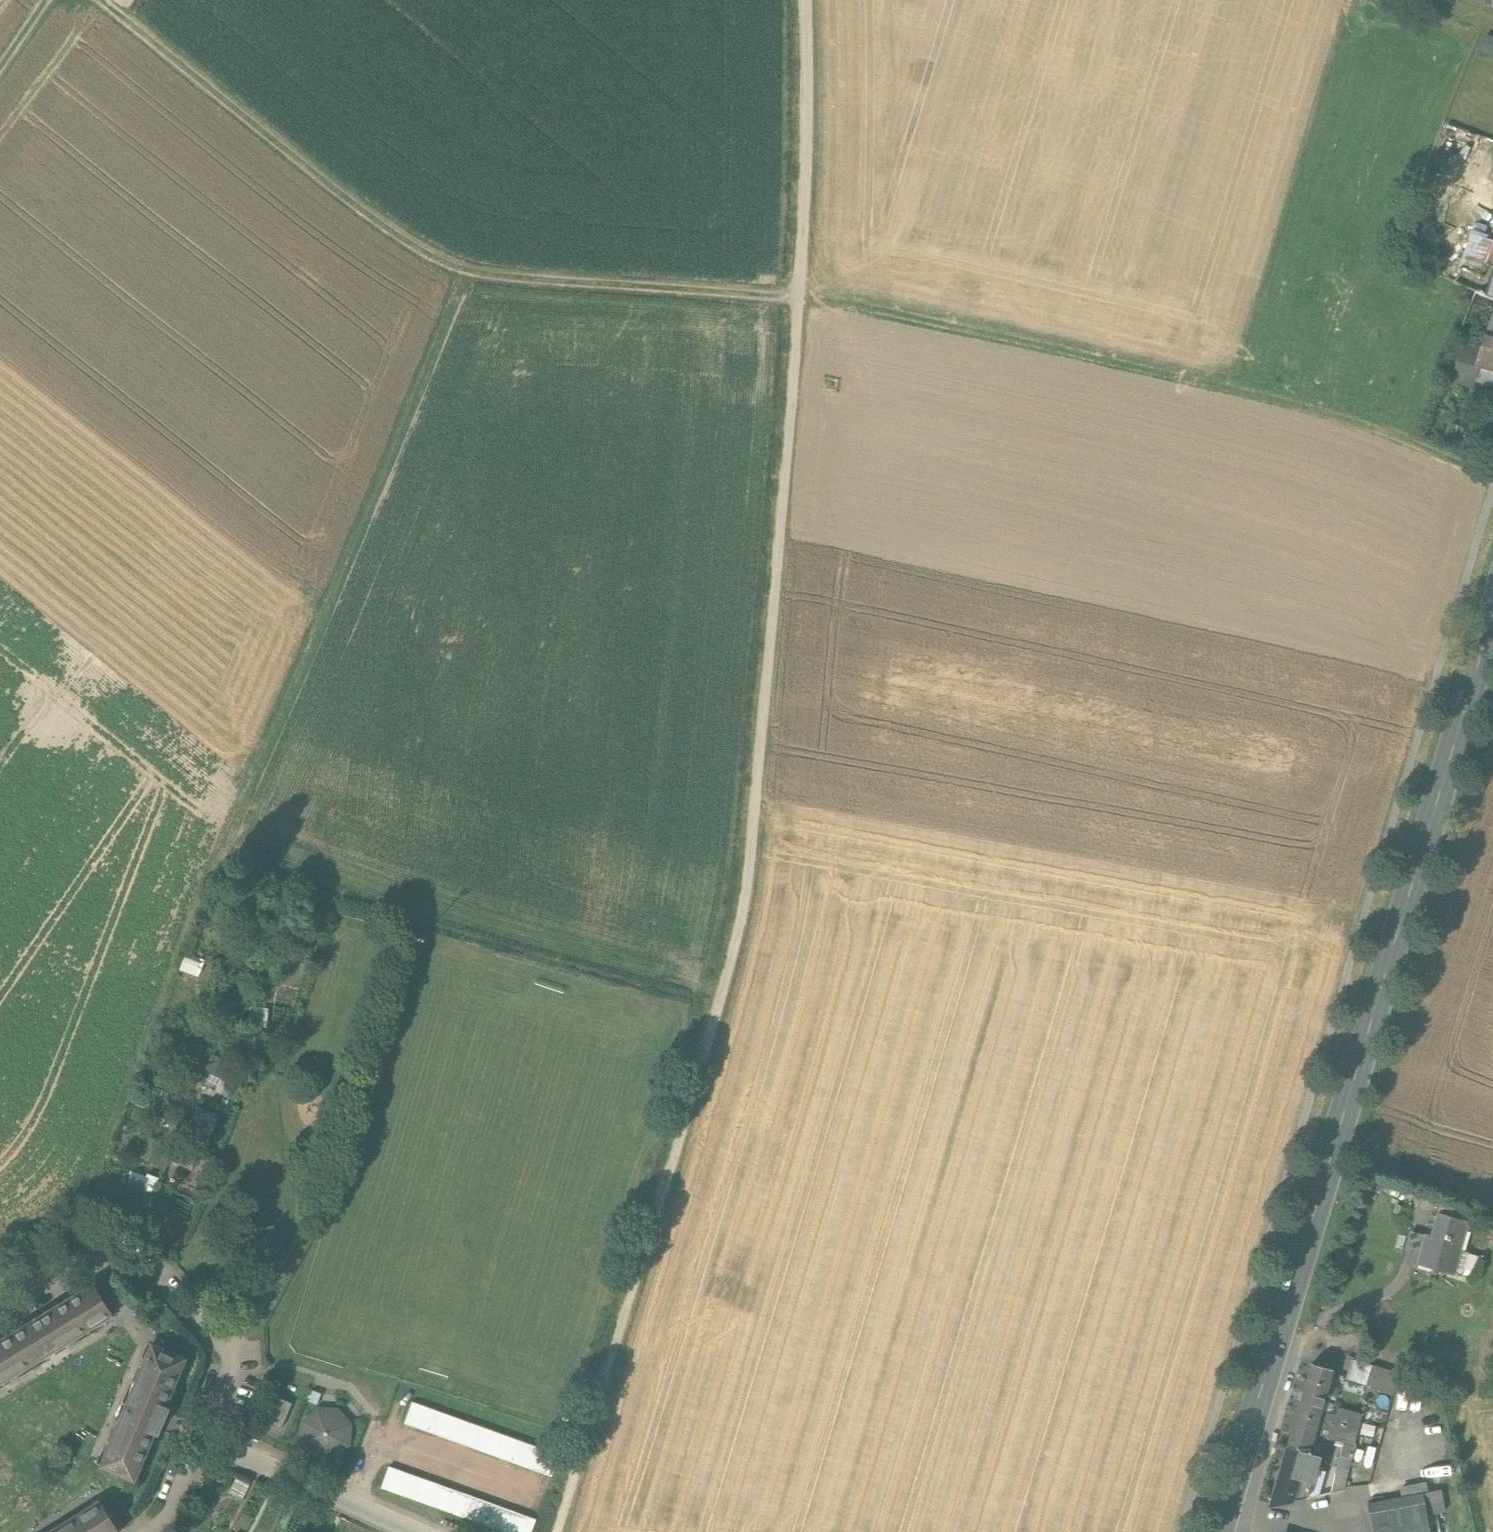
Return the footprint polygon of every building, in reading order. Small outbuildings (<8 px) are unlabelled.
[(1473,235),(1455,283),(1474,291),(1474,292),(1492,299),(1492,279),(1491,279),(1482,275),(1492,244),(1492,242),(1473,235)] [(1474,292),(1458,334),(1463,336),(1455,361),(1464,364),(1474,367),(1484,335),(1485,336),(1492,311),(1492,299),(1474,292)] [(1484,335),(1474,367),(1492,373),(1492,338),(1485,336),(1484,335)] [(1464,364),(1460,378),(1472,381),(1472,379),(1483,382),(1485,376),(1492,379),(1492,373),(1474,367),(1464,364)] [(199,974),(202,956),(182,953),(179,971),(199,974)] [(1466,1210),(1443,1203),(1440,1214),(1463,1221),(1466,1210)] [(1440,1214),(1438,1213),(1431,1237),(1426,1235),(1417,1265),(1431,1269),(1432,1266),(1447,1270),(1453,1250),(1459,1252),(1468,1222),(1463,1221),(1440,1214)] [(0,1341),(0,1385),(113,1316),(94,1284),(0,1341)] [(152,1344),(100,1466),(134,1481),(145,1456),(150,1444),(155,1432),(157,1433),(158,1432),(155,1431),(157,1426),(160,1427),(160,1426),(158,1425),(160,1421),(162,1422),(163,1420),(160,1419),(162,1415),(165,1416),(165,1415),(163,1414),(165,1409),(167,1410),(168,1409),(165,1408),(170,1395),(171,1396),(176,1384),(175,1384),(186,1359),(152,1344)] [(1312,1366),(1287,1449),(1308,1448),(1313,1433),(1316,1421),(1318,1415),(1330,1372),(1312,1366)] [(1396,1373),(1373,1366),(1366,1389),(1392,1396),(1395,1392),(1396,1373)] [(279,1398),(267,1423),(280,1429),(291,1404),(279,1398)] [(559,1455),(412,1402),(404,1424),(551,1477),(559,1455)] [(337,1412),(318,1411),(304,1423),(303,1441),(315,1455),(334,1456),(348,1444),(349,1426),(337,1412)] [(1361,1419),(1336,1412),(1334,1419),(1332,1425),(1357,1433),(1361,1419)] [(1334,1419),(1318,1415),(1316,1421),(1332,1425),(1334,1419)] [(1332,1425),(1316,1421),(1313,1433),(1354,1445),(1357,1433),(1332,1425)] [(1308,1448),(1287,1449),(1270,1505),(1293,1501),(1308,1448)] [(389,1467),(381,1488),(503,1531),(531,1531),(536,1520),(389,1467)] [(1435,1492),(1422,1495),(1426,1516),(1439,1514),(1435,1492)] [(1367,1505),(1372,1531),(1429,1531),(1426,1516),(1422,1495),(1367,1505)] [(48,1531),(119,1531),(99,1500),(48,1531)]
